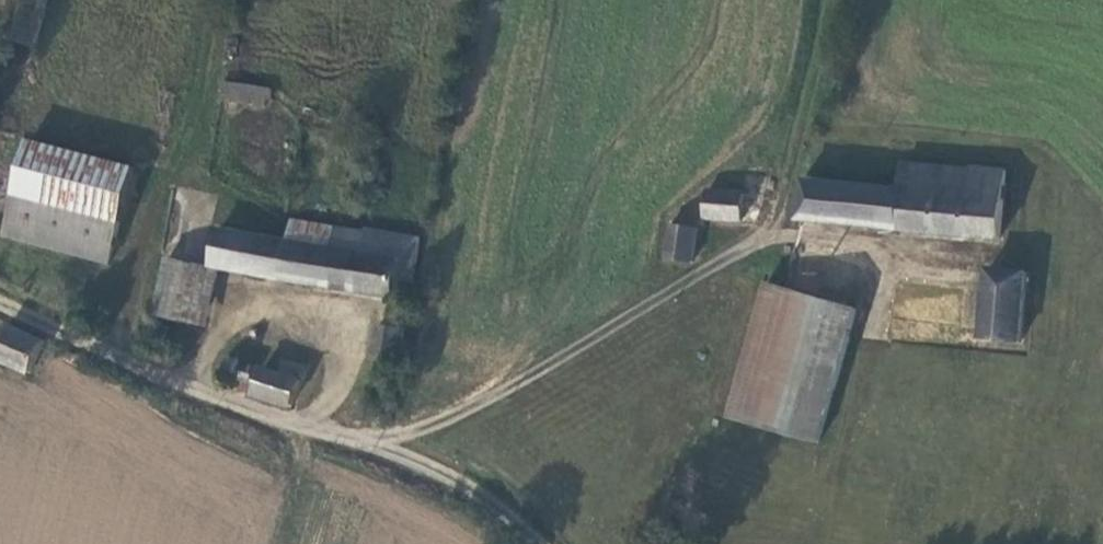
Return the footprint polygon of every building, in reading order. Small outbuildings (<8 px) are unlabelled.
[(49,0),(25,0),(18,31),(38,36),(49,0)] [(276,75),(237,68),(234,84),(274,90),(276,75)] [(17,240),(120,264),(144,164),(37,139),(17,240)] [(903,179),(834,171),(807,170),(800,208),(1008,232),(1016,161),(978,157),(975,161),(907,153),(903,179)] [(751,214),(755,188),(718,185),(712,210),(729,212),(751,214)] [(414,261),(433,263),(438,236),(378,222),(377,226),(372,249),(338,242),(343,218),(303,210),(297,233),(229,219),(222,256),(406,296),(414,261)] [(707,217),(704,238),(724,242),(729,212),(712,210),(707,217)] [(704,238),(707,217),(680,213),(671,254),(701,257),(704,238)] [(377,226),(343,218),(338,242),(372,249),(377,226)] [(222,256),(180,248),(165,313),(210,322),(222,256)] [(998,255),(989,327),(1032,331),(1043,261),(998,255)] [(406,296),(425,300),(433,263),(414,261),(406,296)] [(861,298),(769,274),(733,418),(825,440),(861,298)] [(13,322),(0,352),(0,354),(37,372),(53,341),(13,322)] [(267,368),(248,361),(244,376),(263,382),(267,368)] [(277,372),(271,393),(302,405),(311,382),(277,372)]
